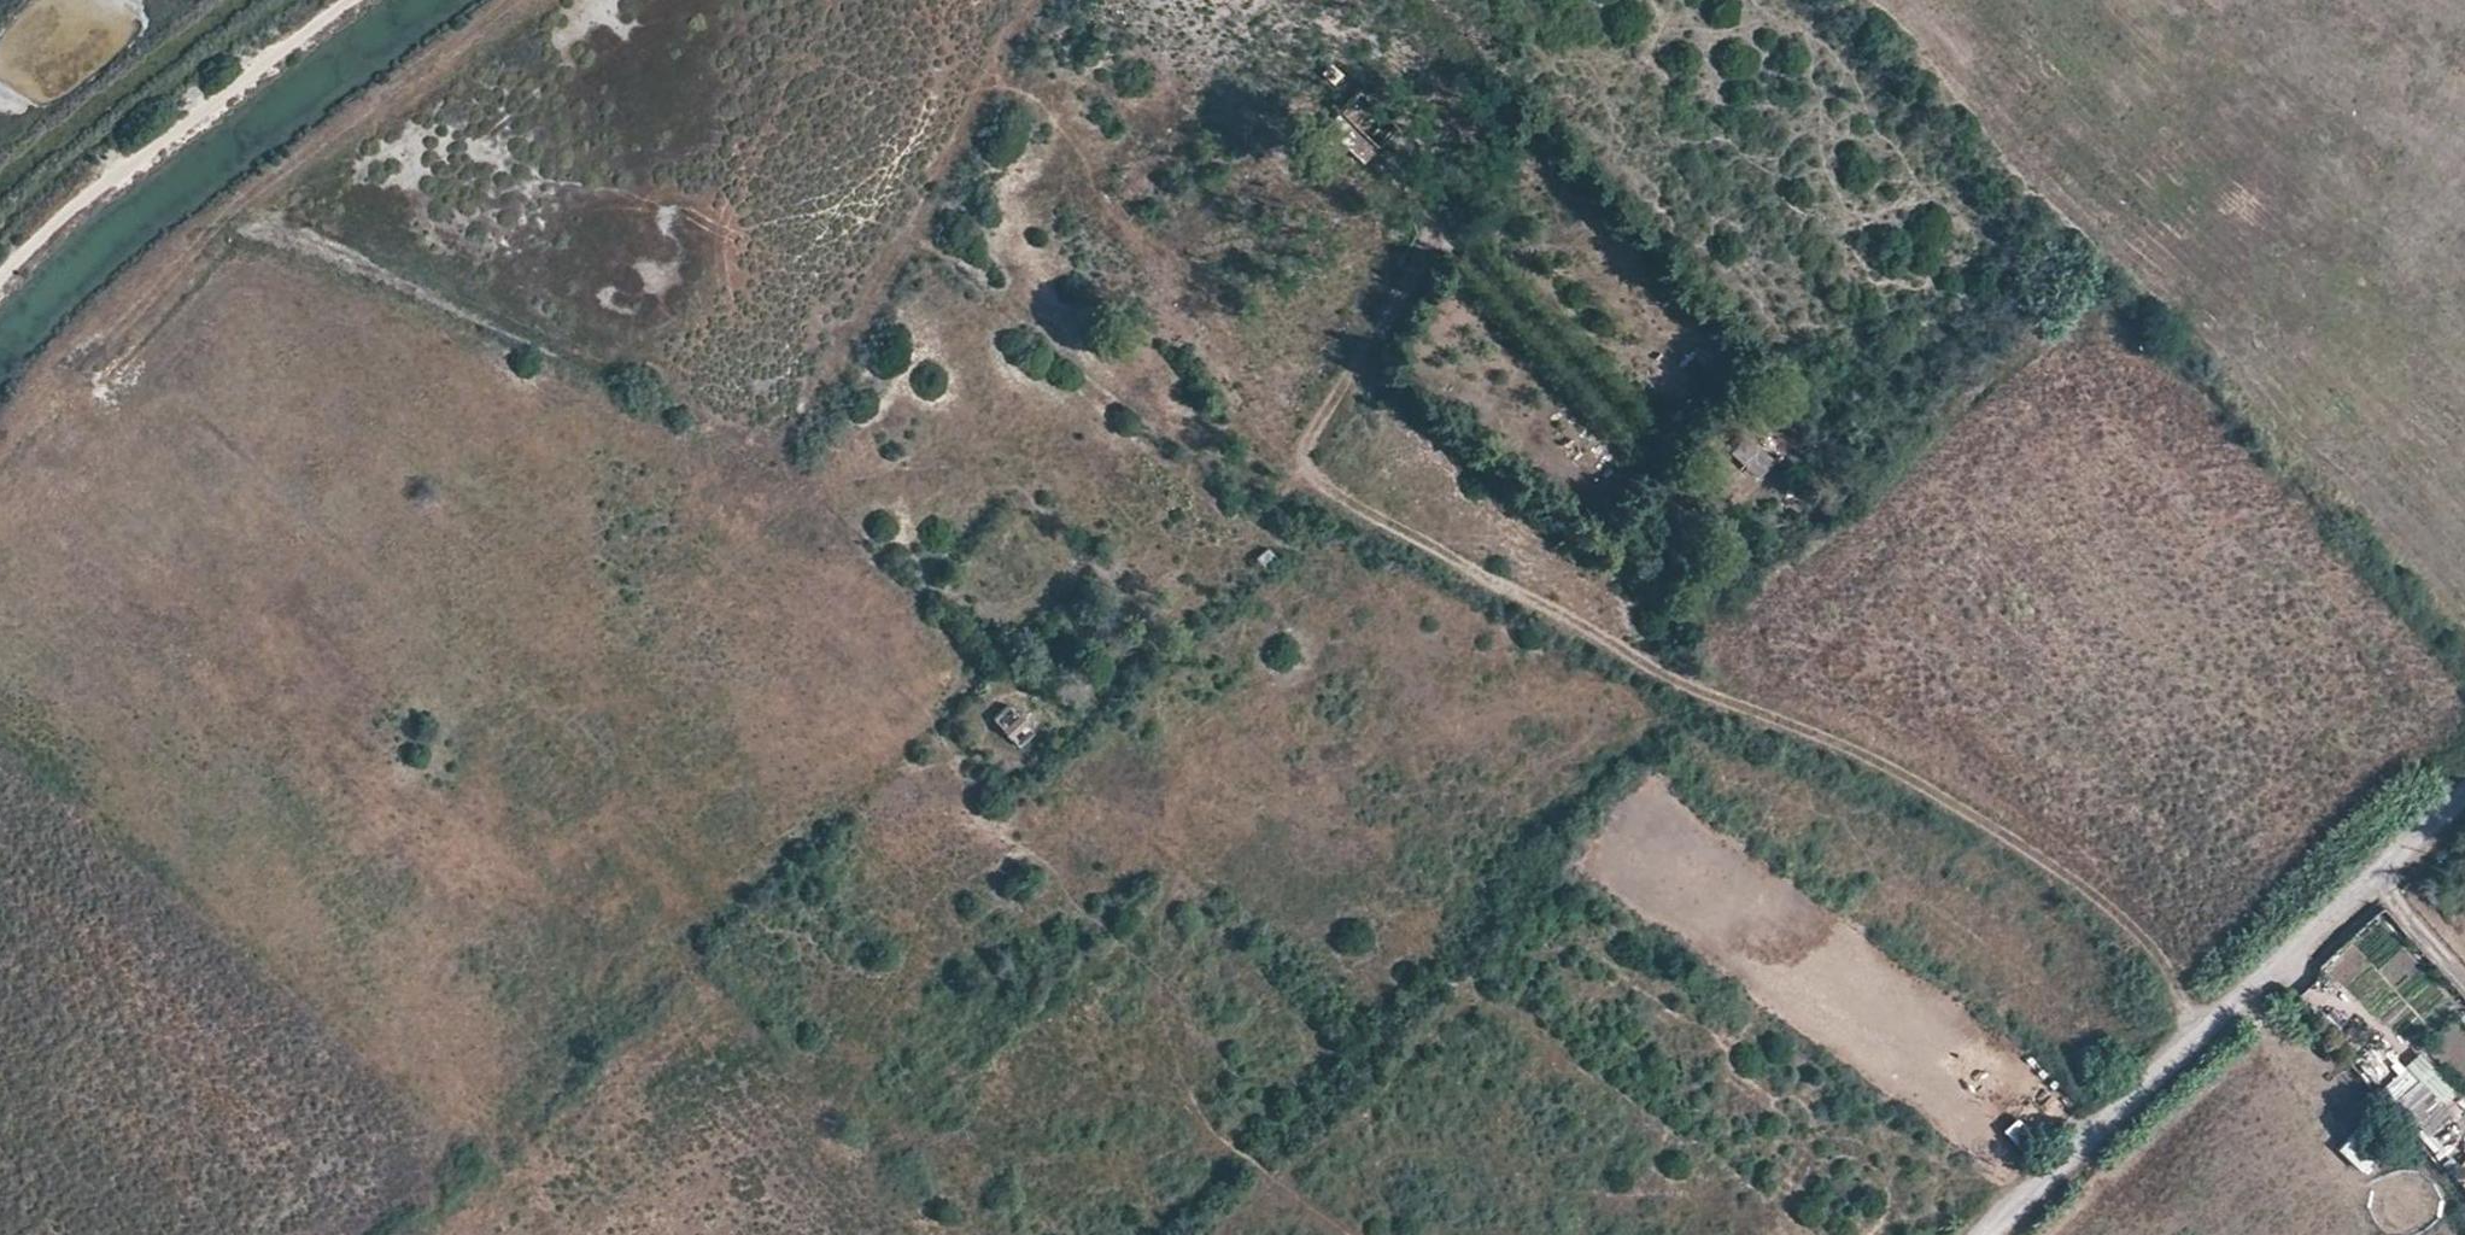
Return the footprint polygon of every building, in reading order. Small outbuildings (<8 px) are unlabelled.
[(1331,128),(1369,163),(1404,126),(1363,90),(1331,128)] [(1021,747),(1038,731),(1010,700),(994,718),(1021,747)] [(2367,1030),(2347,1040),(2367,1078),(2387,1067),(2367,1030)] [(2410,1127),(2437,1102),(2418,1079),(2391,1103),(2410,1127)] [(2347,1129),(2333,1143),(2358,1170),(2373,1156),(2347,1129)]
